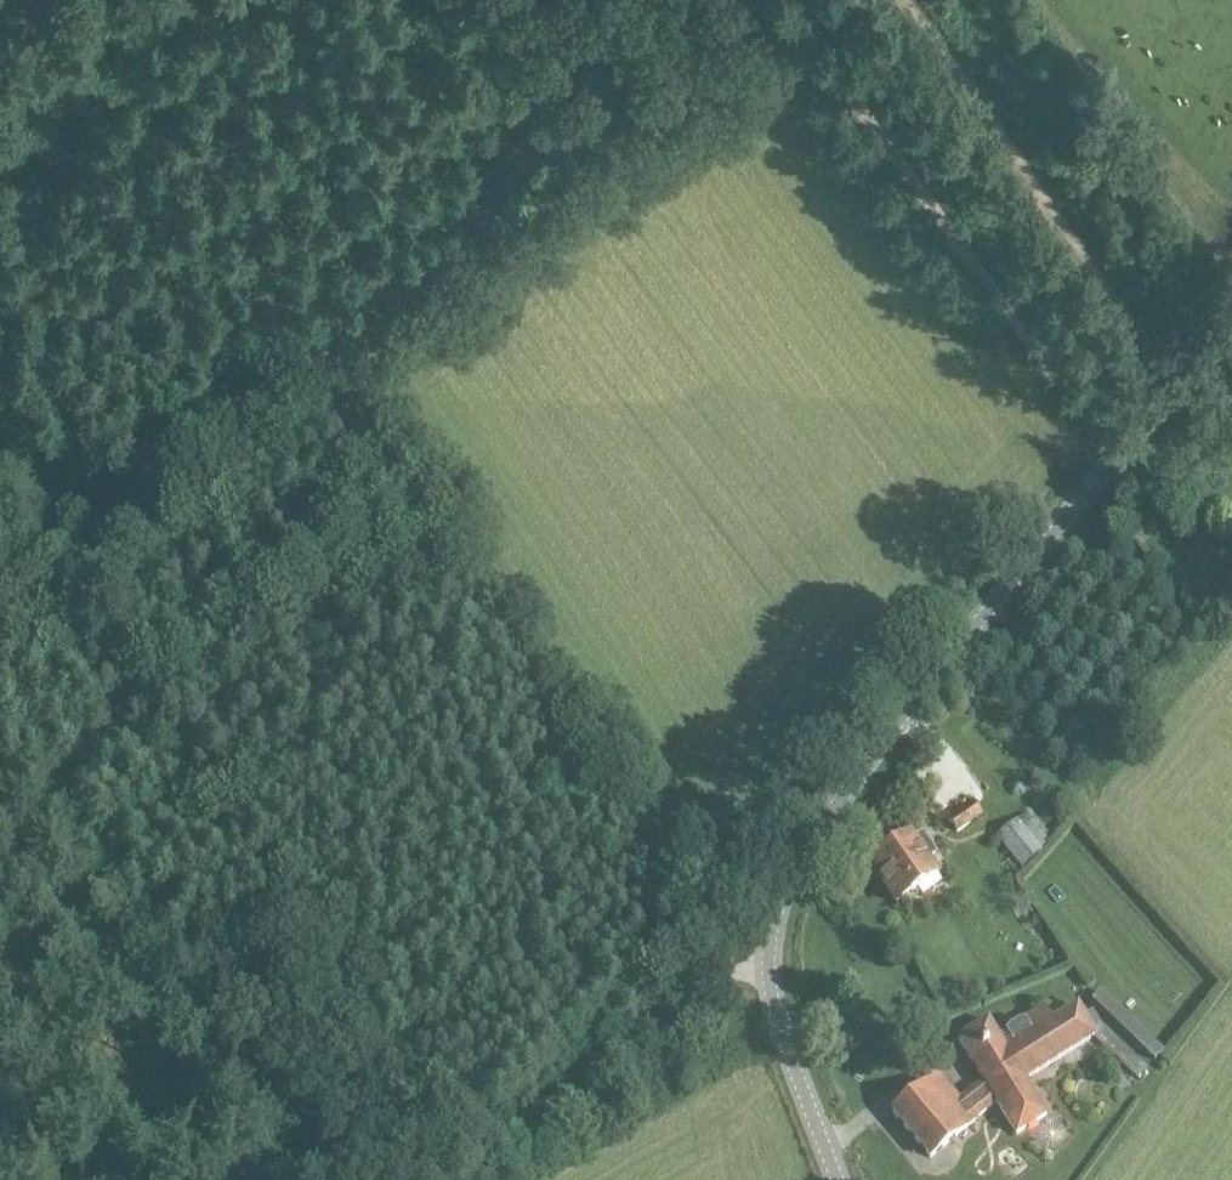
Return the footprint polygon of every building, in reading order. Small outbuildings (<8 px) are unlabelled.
[(948,819),(957,833),(981,817),(971,803),(948,819)] [(996,837),(1021,869),(1051,845),(1026,814),(996,837)] [(913,841),(911,838),(871,864),(896,903),(936,877),(926,861),(936,855),(923,835),(913,841)] [(998,1039),(988,1022),(958,1041),(983,1082),(960,1103),(937,1077),(893,1115),(931,1158),(996,1101),(1016,1135),(1046,1117),(1024,1081),(1095,1037),(1077,1008),(1052,1024),(1042,1011),(998,1039)]
